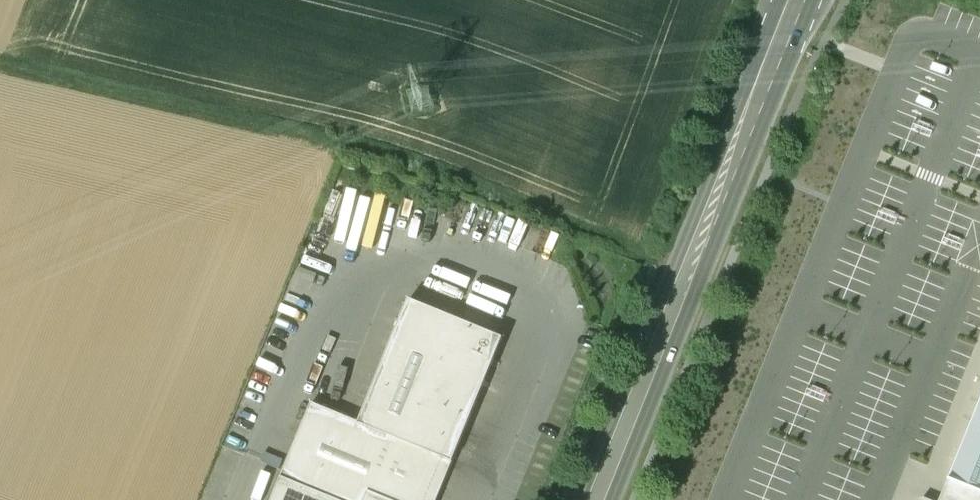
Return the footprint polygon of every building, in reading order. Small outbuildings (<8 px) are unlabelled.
[(359,255),(365,200),(353,198),(347,253),(359,255)] [(358,423),(311,403),(271,499),(437,499),(503,339),(408,301),(358,423)] [(940,499),(979,499),(979,401),(940,499)]
